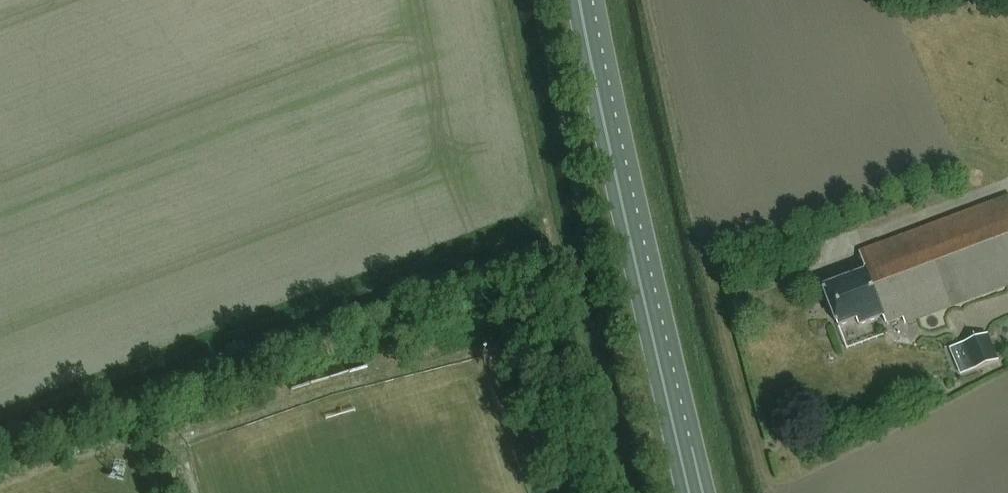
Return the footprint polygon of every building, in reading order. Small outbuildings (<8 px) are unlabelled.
[(859,251),(867,272),(825,288),(839,327),(857,320),(860,326),(885,317),(888,325),(904,319),(906,325),(1007,286),(1007,195),(859,251)] [(947,353),(958,379),(995,364),(984,337),(947,353)]
